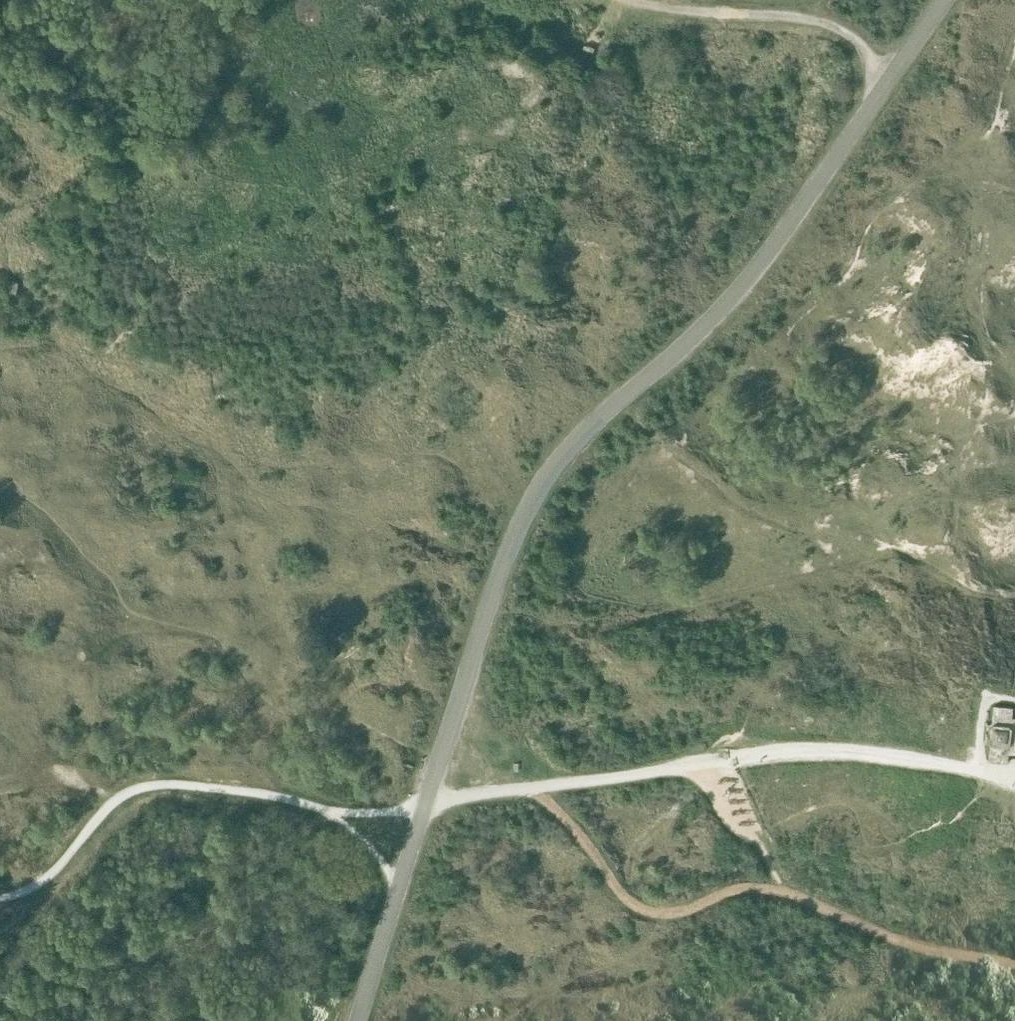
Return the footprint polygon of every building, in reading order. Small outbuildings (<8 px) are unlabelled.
[(8,279),(5,289),(14,291),(17,282),(8,279)] [(1012,716),(1013,707),(994,705),(992,721),(991,723),(987,722),(985,742),(989,742),(990,744),(989,760),(1008,762),(1008,755),(1014,756),(1014,716),(1012,716)]
